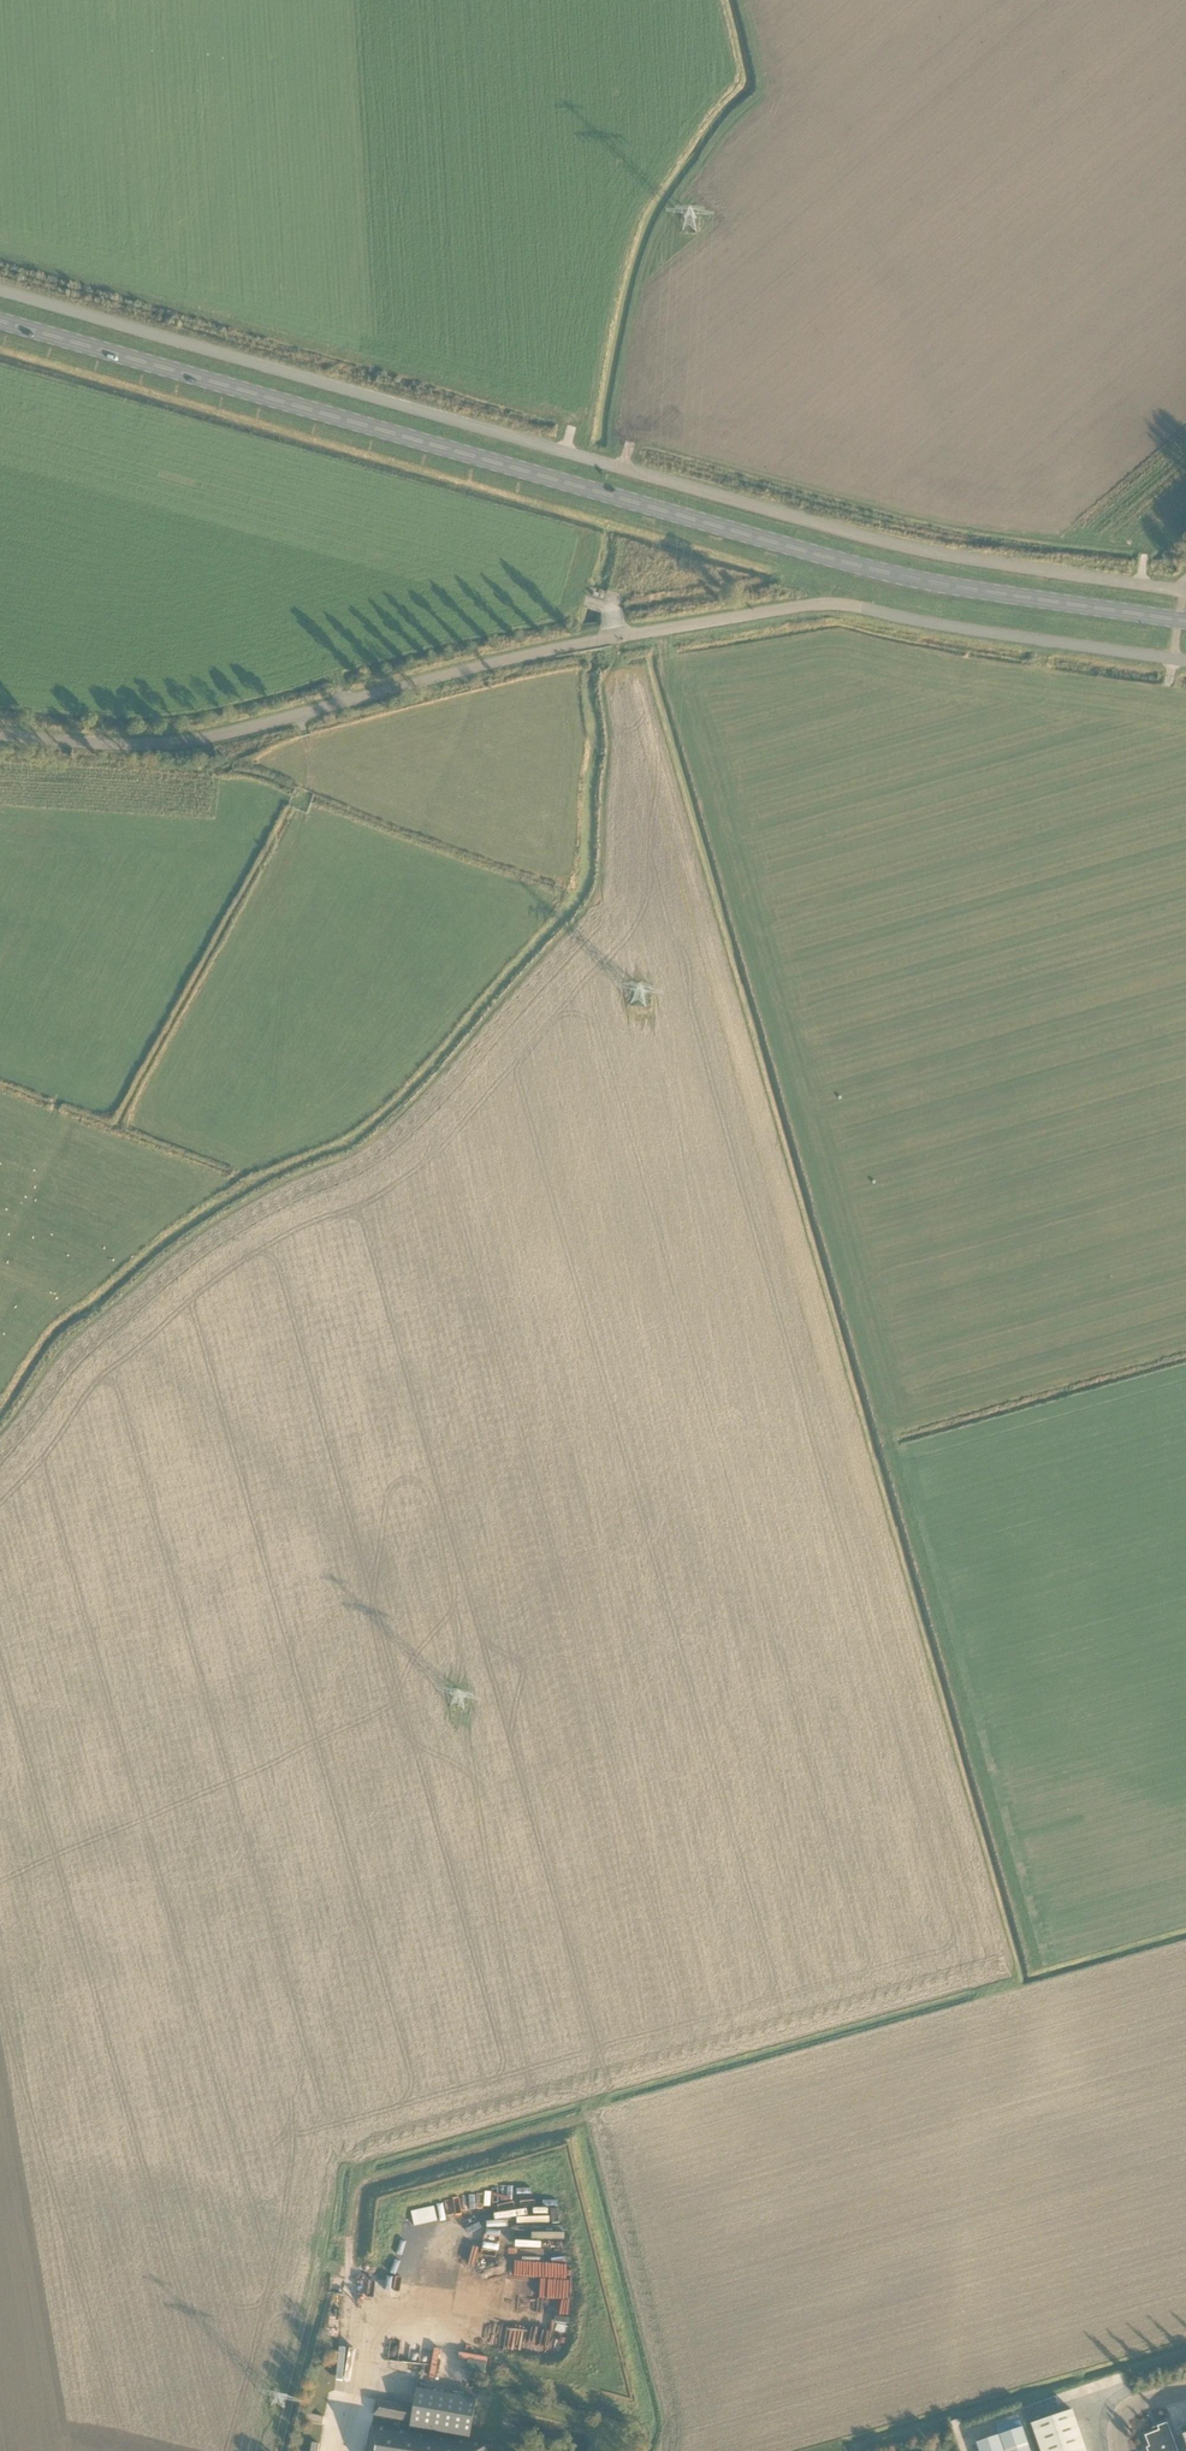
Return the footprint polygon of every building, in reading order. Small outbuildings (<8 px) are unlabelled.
[(473,2276),(477,2249),(464,2247),(461,2274),(473,2276)] [(388,2263),(368,2264),(369,2282),(389,2280),(388,2263)] [(1115,2392),(1130,2389),(1126,2371),(1111,2374),(1115,2392)] [(416,2388),(413,2407),(376,2400),(373,2414),(400,2420),(398,2429),(371,2424),(366,2450),(487,2450),(489,2443),(471,2439),(470,2441),(409,2431),(410,2426),(469,2437),(476,2399),(416,2388)] [(1072,2410),(1031,2424),(1040,2450),(1086,2450),(1072,2410)] [(307,2414),(306,2422),(323,2425),(324,2417),(307,2414)] [(999,2435),(976,2443),(979,2450),(1030,2450),(1022,2427),(1019,2420),(997,2428),(999,2435)] [(1166,2422),(1157,2426),(1158,2430),(1144,2435),(1149,2446),(1146,2447),(1147,2450),(1177,2450),(1166,2422)] [(310,2450),(318,2450),(319,2444),(312,2442),(310,2450)]
